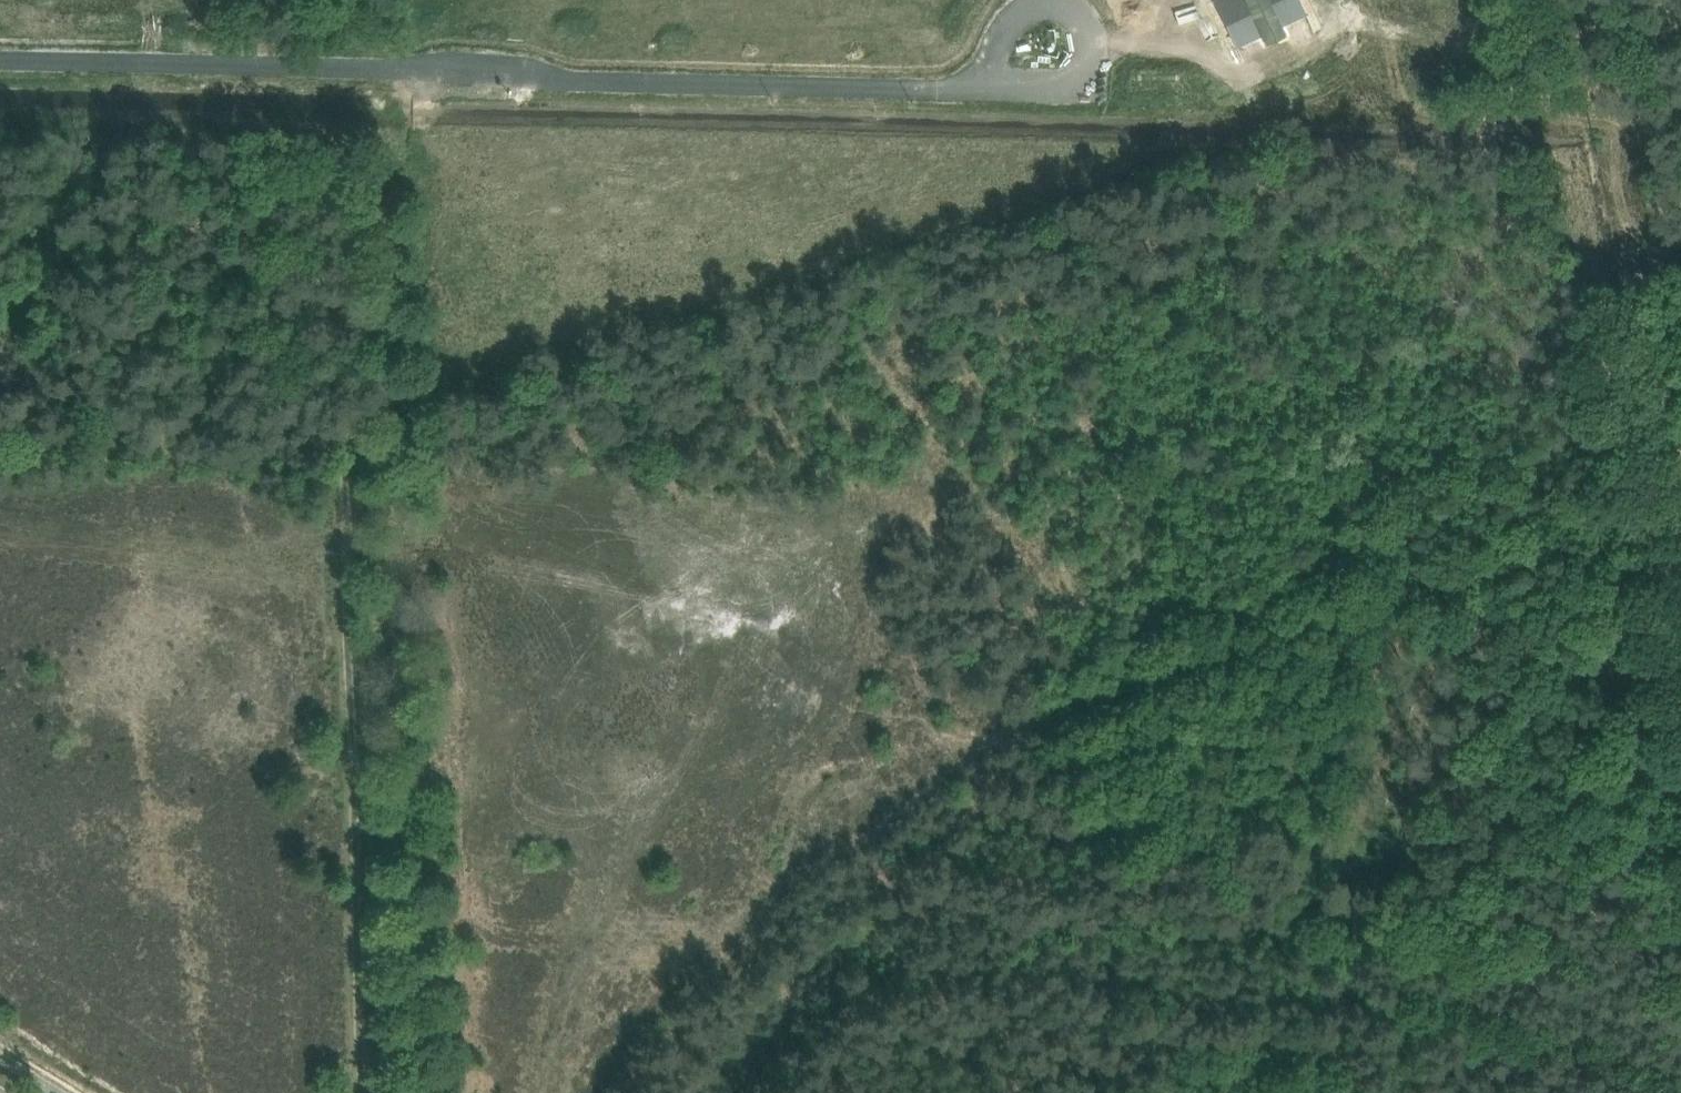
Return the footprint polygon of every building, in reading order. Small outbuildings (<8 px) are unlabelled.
[(1238,45),(1241,43),(1245,52),(1266,41),(1262,33),(1280,24),(1284,33),(1305,23),(1301,14),(1304,13),(1298,0),(1216,0),(1238,45)]
